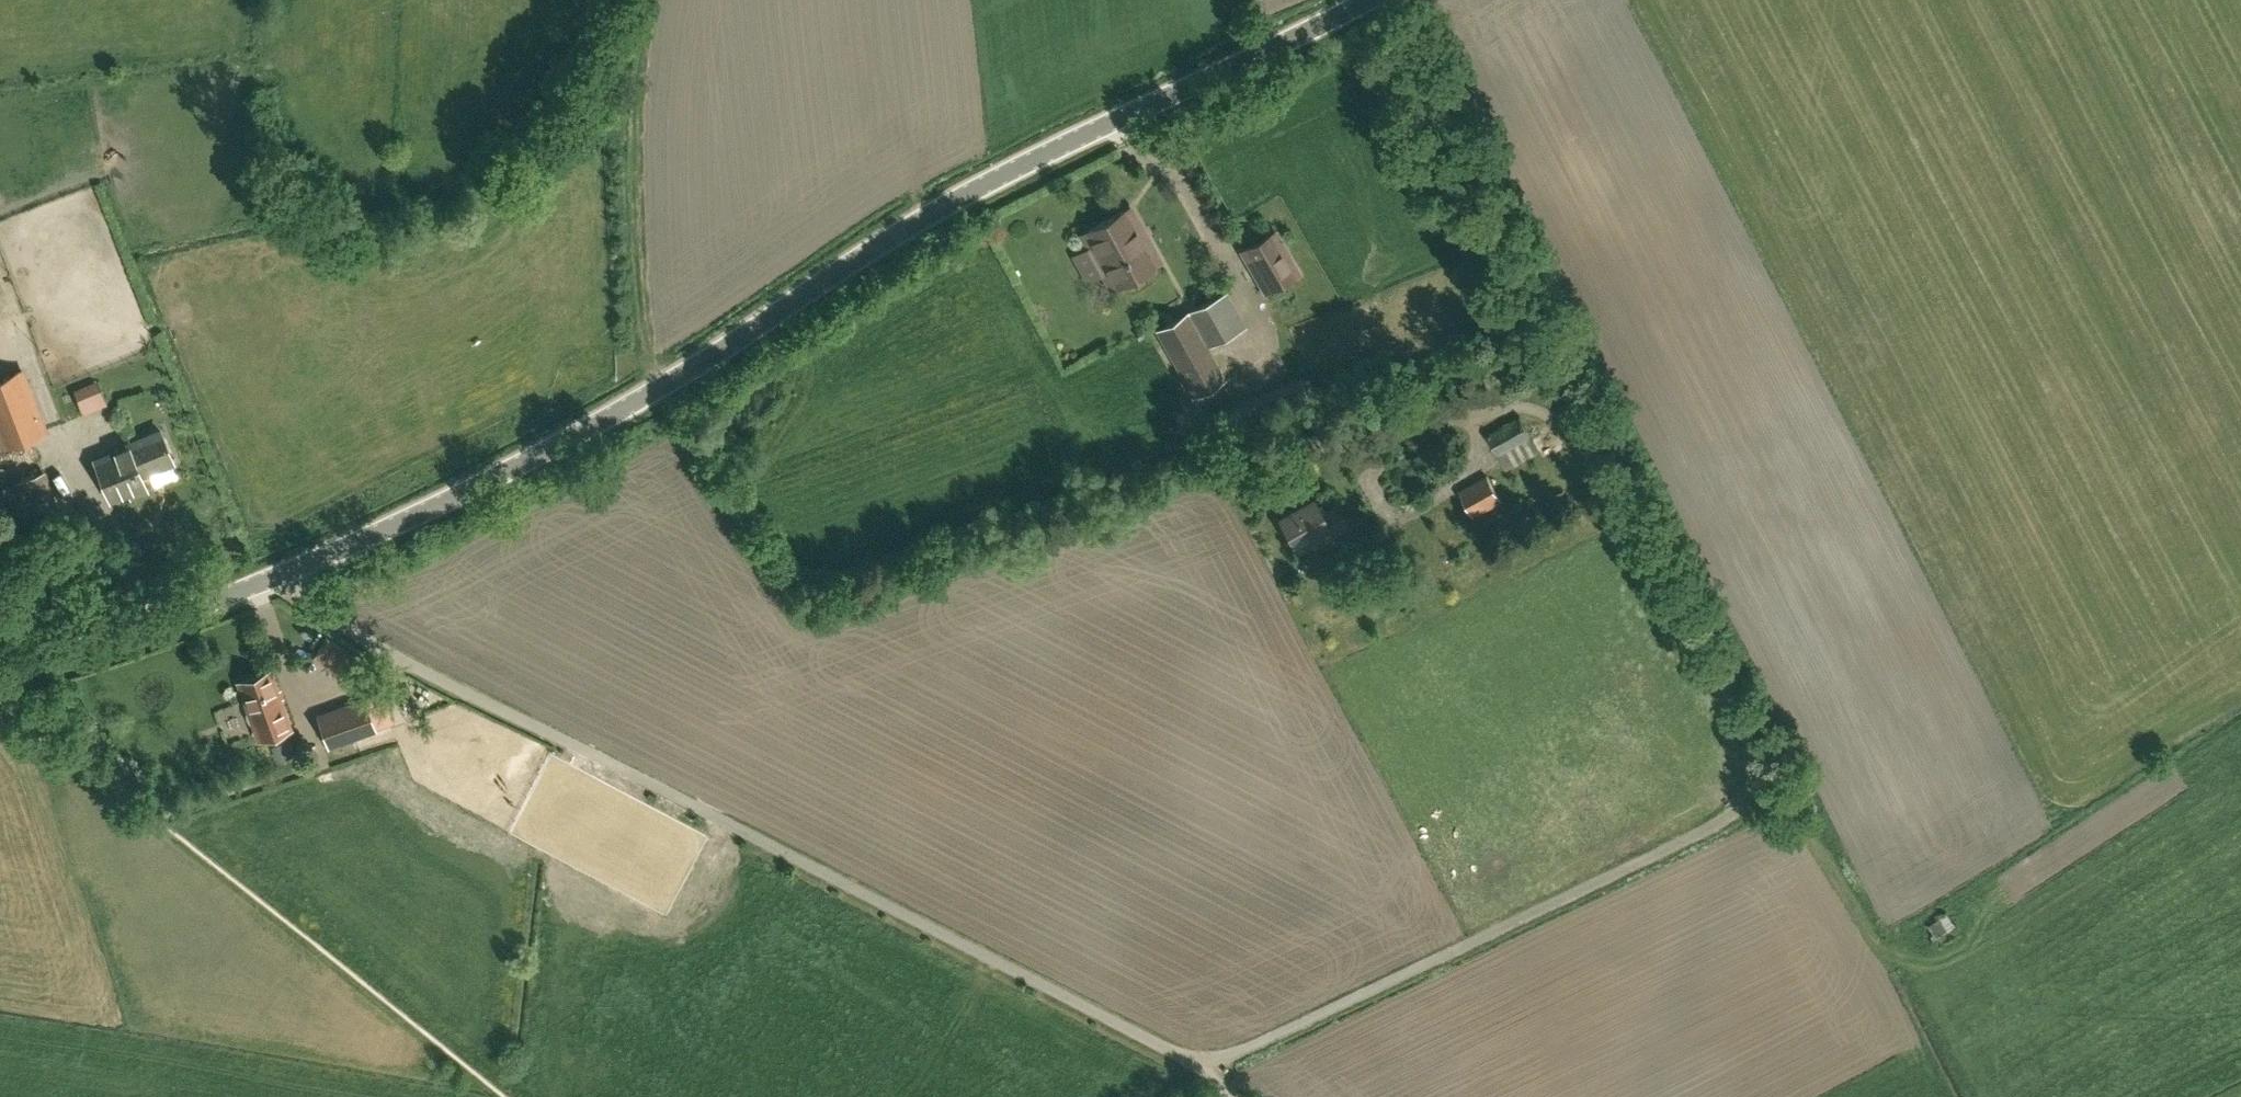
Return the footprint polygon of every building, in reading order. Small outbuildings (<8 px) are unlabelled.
[(1082,235),(1112,287),(1157,261),(1127,209),(1082,235)] [(1272,230),(1242,248),(1266,287),(1296,269),(1272,230)] [(1187,313),(1187,314),(1156,331),(1193,396),(1224,378),(1206,348),(1245,324),(1226,291),(1187,313)] [(3,447),(43,431),(20,371),(0,379),(0,440),(3,447)] [(73,388),(82,412),(107,404),(98,379),(73,388)] [(1506,470),(1540,451),(1519,415),(1486,434),(1506,470)] [(148,491),(141,473),(173,460),(161,431),(129,444),(130,447),(95,461),(110,498),(129,490),(132,498),(148,491)] [(44,470),(6,485),(18,516),(57,502),(44,470)] [(1488,476),(1460,491),(1473,515),(1501,499),(1488,476)] [(1315,500),(1279,519),(1294,546),(1308,538),(1311,544),(1348,524),(1337,503),(1321,512),(1315,500)] [(327,634),(313,657),(343,676),(358,654),(327,634)] [(290,729),(284,713),(270,672),(240,682),(249,709),(247,714),(248,718),(250,722),(254,725),(260,739),(290,729)] [(318,715),(329,746),(375,730),(364,699),(318,715)] [(1936,936),(1955,927),(1948,913),(1929,922),(1936,936)]
